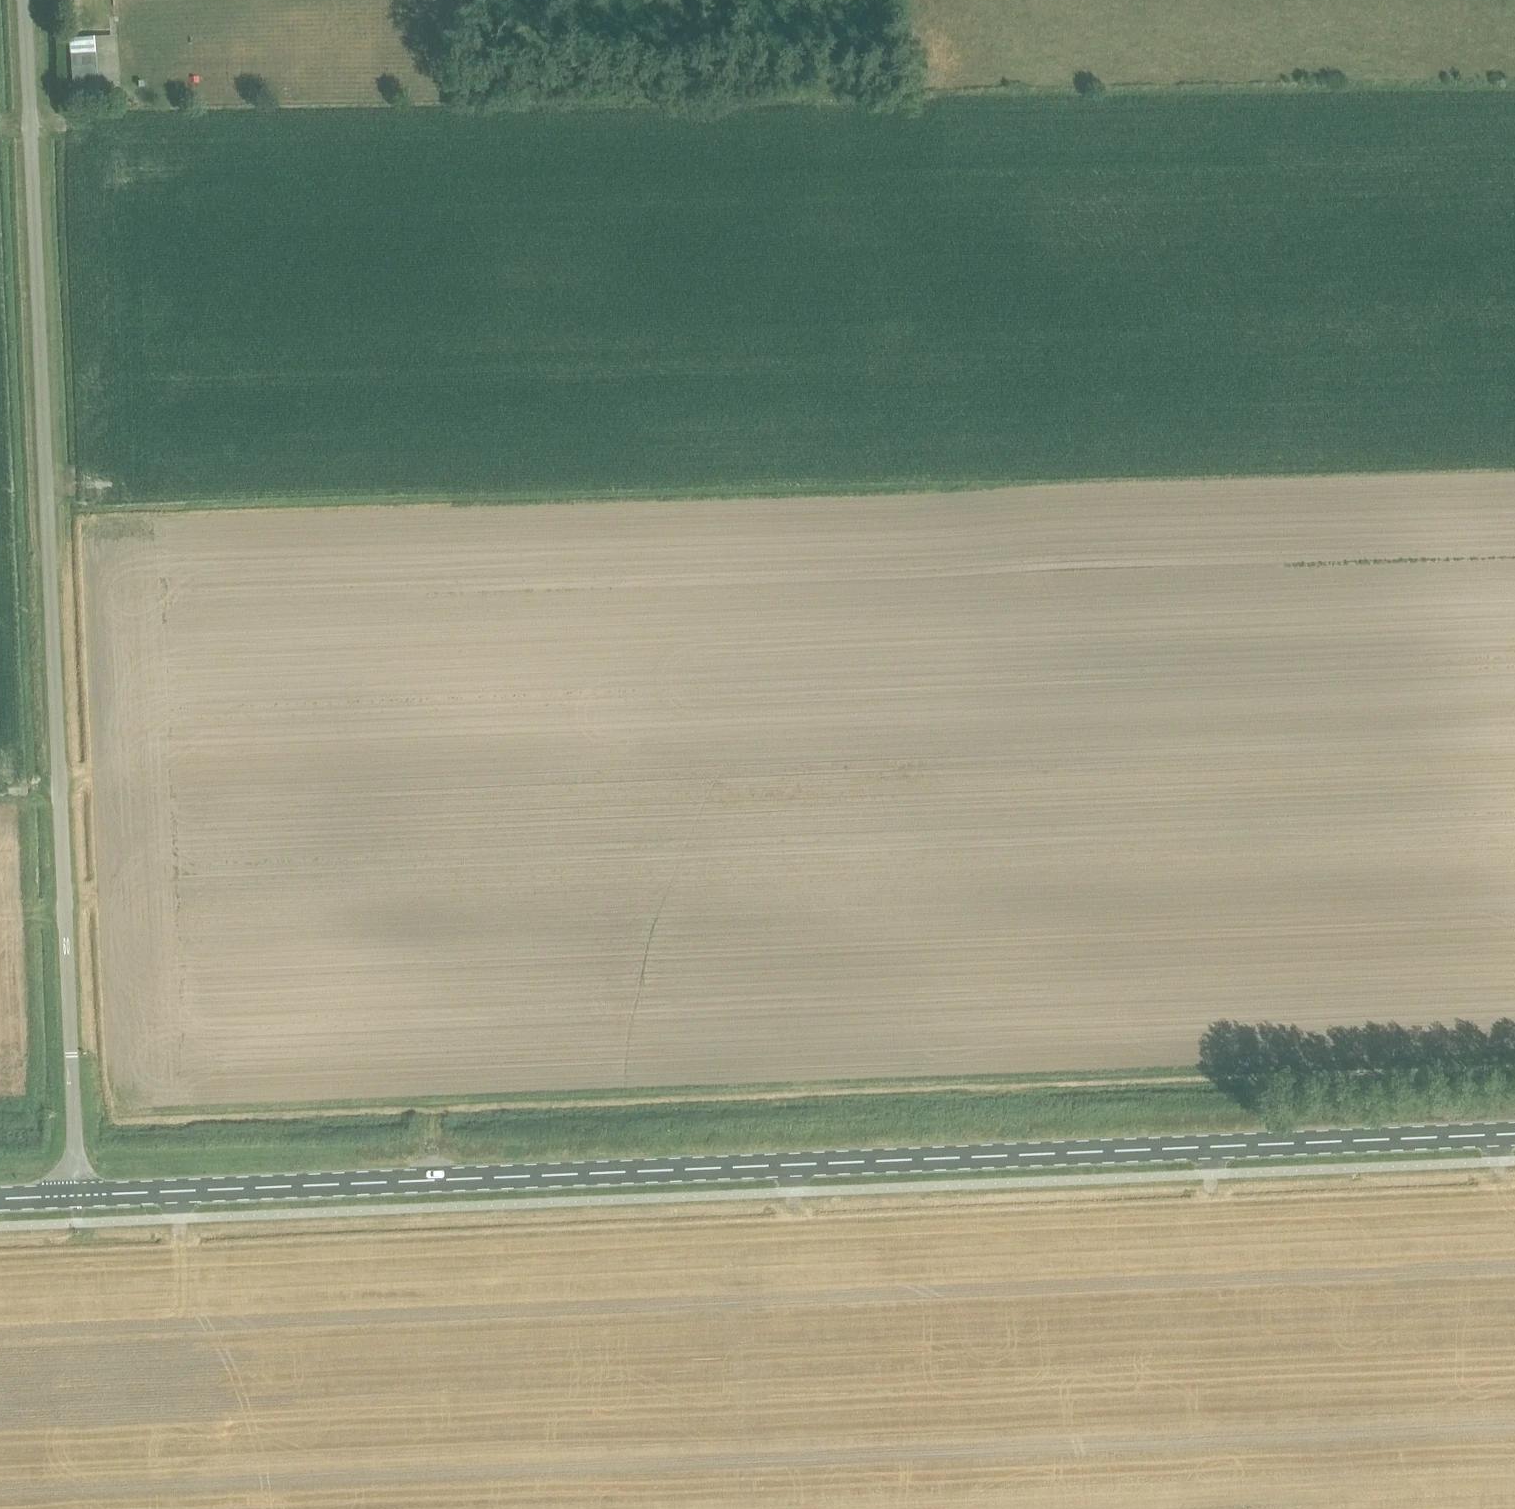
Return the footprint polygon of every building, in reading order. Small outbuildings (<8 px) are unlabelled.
[(79,11),(94,11),(94,0),(79,0),(79,11)] [(94,38),(69,40),(73,92),(98,90),(94,38)]
